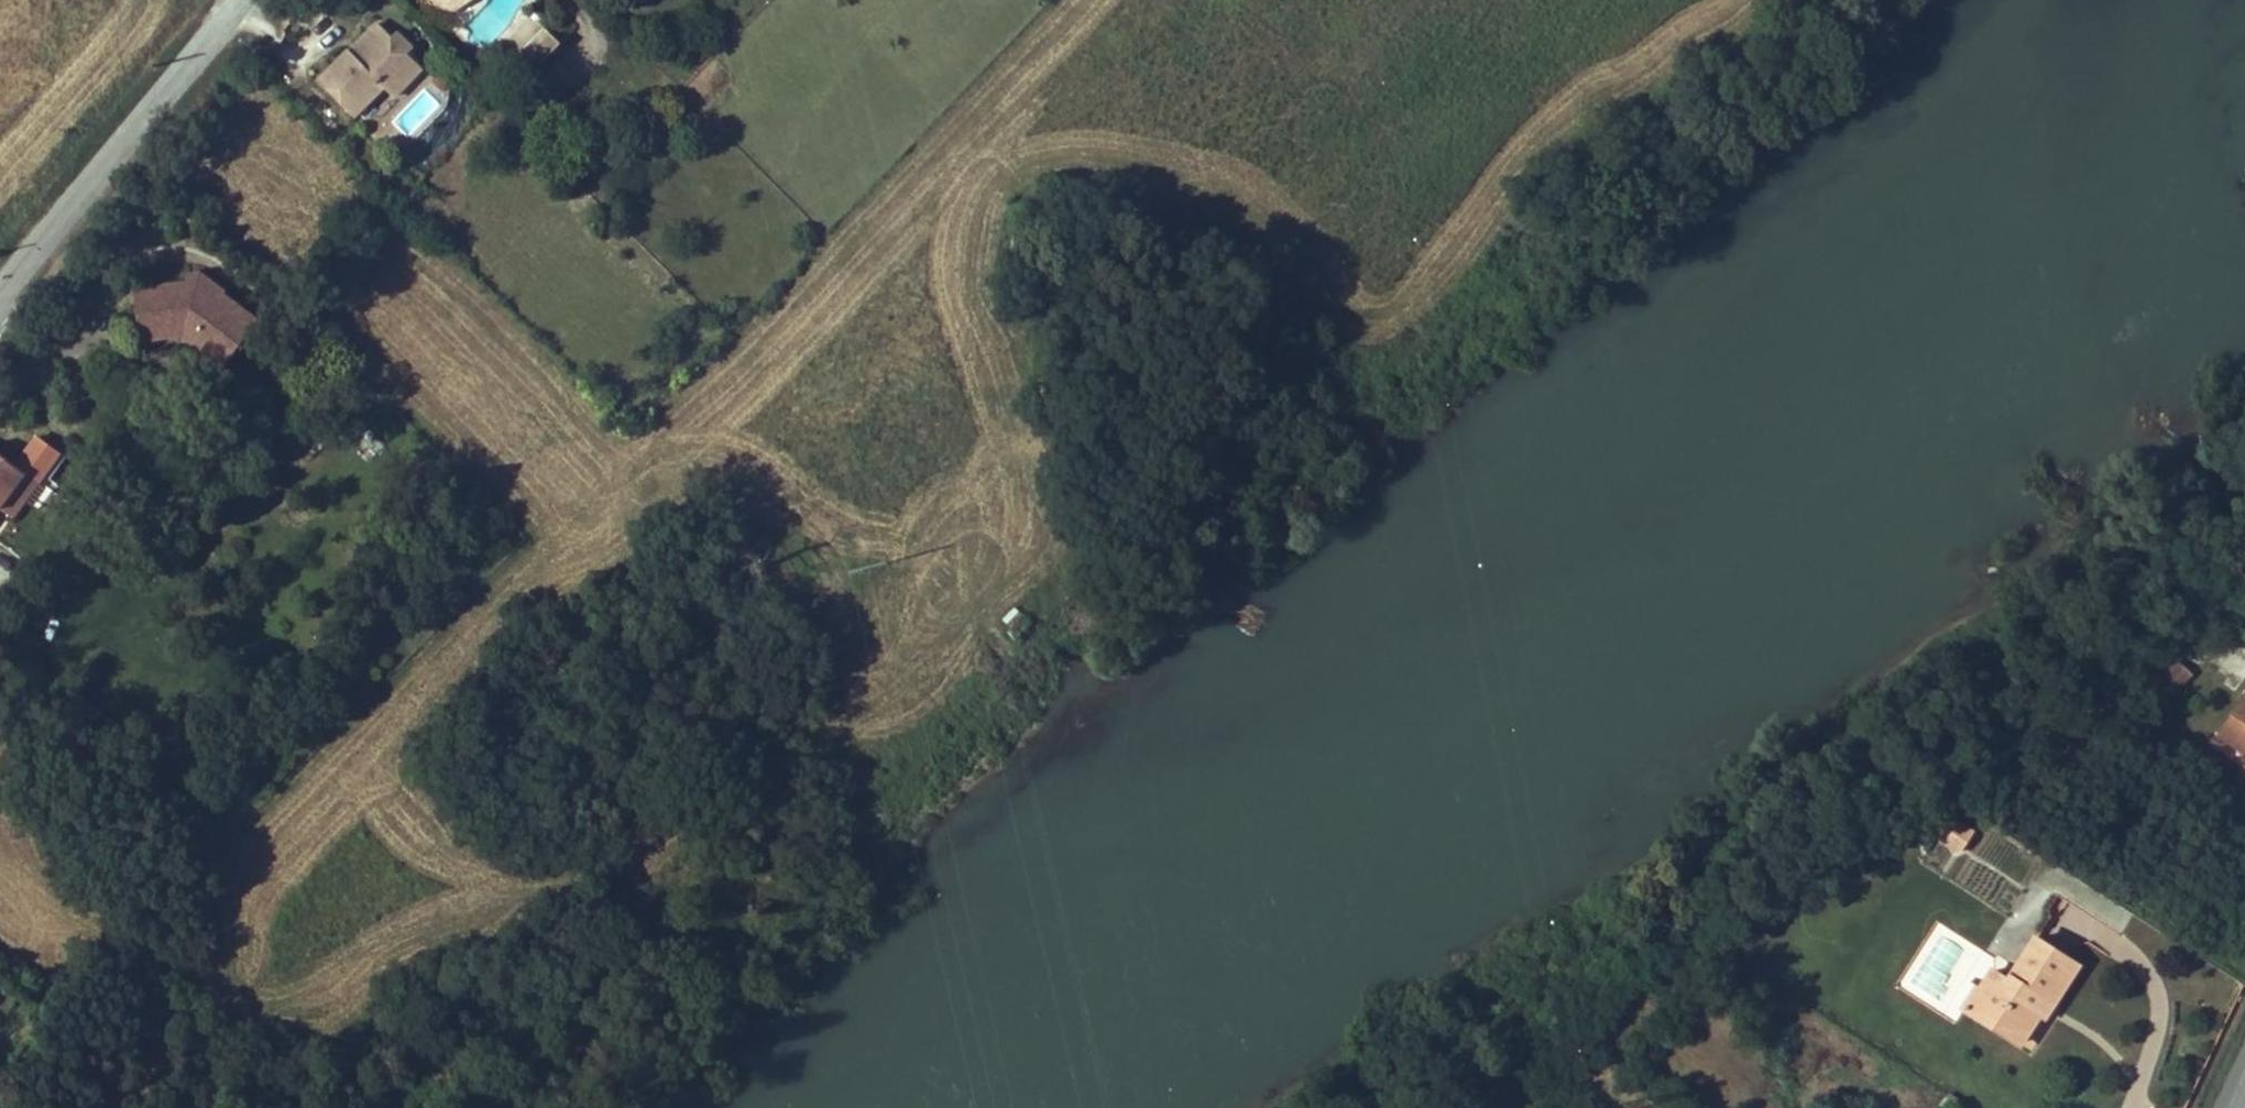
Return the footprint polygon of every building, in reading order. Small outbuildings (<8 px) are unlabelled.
[(495,50),(517,72),(554,36),(532,13),(495,50)] [(384,89),(407,66),(395,42),(381,42),(384,31),(383,30),(369,17),(349,36),(352,39),(344,47),(342,45),(338,40),(307,71),(339,102),(368,73),(373,77),(384,89)] [(395,42),(407,66),(414,60),(412,58),(402,39),(388,26),(383,30),(384,31),(381,42),(395,42)] [(349,36),(342,45),(344,47),(352,39),(349,36)] [(358,92),(373,77),(368,73),(339,102),(344,107),(354,96),(358,92)] [(191,275),(191,285),(213,302),(219,294),(225,298),(228,293),(202,274),(191,275)] [(213,302),(191,285),(136,293),(142,339),(179,334),(196,331),(197,338),(210,348),(205,354),(224,369),(258,323),(225,298),(219,294),(213,302)] [(200,361),(205,354),(210,348),(197,338),(196,331),(179,334),(181,347),(200,361)] [(367,461),(383,446),(365,427),(349,442),(367,461)] [(0,450),(0,495),(22,467),(0,450)] [(32,476),(22,467),(0,495),(0,506),(6,510),(32,476)] [(1018,609),(1007,620),(1023,635),(1034,624),(1018,609)] [(2171,695),(2191,675),(2178,662),(2158,682),(2171,695)] [(2244,695),(2219,734),(2244,750),(2244,696),(2244,695)] [(1973,832),(1949,817),(1938,835),(1951,844),(1957,835),(1967,841),(1973,832)] [(1961,850),(1967,841),(1957,835),(1951,844),(1961,850)] [(2033,1009),(2040,996),(2052,1004),(2079,964),(2038,938),(2011,981),(1994,970),(1982,989),(1979,986),(1964,1008),(2000,1032),(2000,1031),(2020,1043),(2040,1013),(2033,1009)] [(2045,1016),(2052,1004),(2040,996),(2033,1009),(2040,1013),(2045,1016)]
